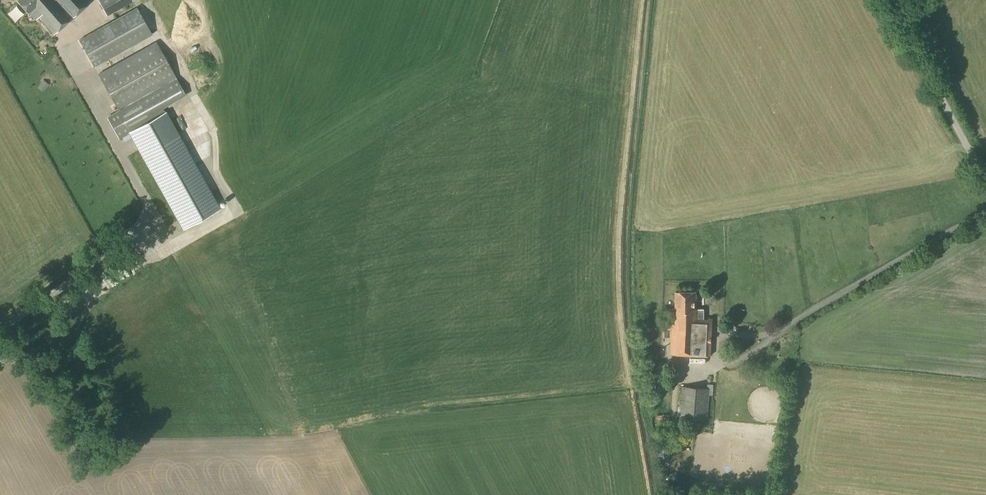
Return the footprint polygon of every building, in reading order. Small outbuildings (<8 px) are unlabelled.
[(17,0),(28,13),(32,10),(54,35),(89,3),(86,0),(18,0),(17,0)] [(133,2),(133,0),(98,0),(107,16),(133,2)] [(94,67),(152,34),(137,8),(79,40),(94,67)] [(148,115),(185,94),(156,42),(98,74),(119,111),(107,118),(118,138),(131,131),(184,228),(218,209),(166,112),(151,120),(148,115)] [(39,87),(44,91),(48,85),(43,81),(39,87)] [(219,208),(223,218),(218,220),(220,226),(236,221),(230,204),(219,208)] [(200,221),(178,233),(181,238),(203,225),(200,221)] [(91,283),(96,292),(110,286),(106,276),(91,283)] [(695,309),(696,292),(675,292),(675,309),(673,309),(672,319),(671,354),(710,356),(712,320),(703,320),(704,309),(695,309)] [(118,303),(122,311),(128,308),(123,300),(118,303)] [(92,318),(87,321),(92,330),(98,327),(92,318)] [(706,420),(709,389),(683,386),(680,417),(706,420)]
